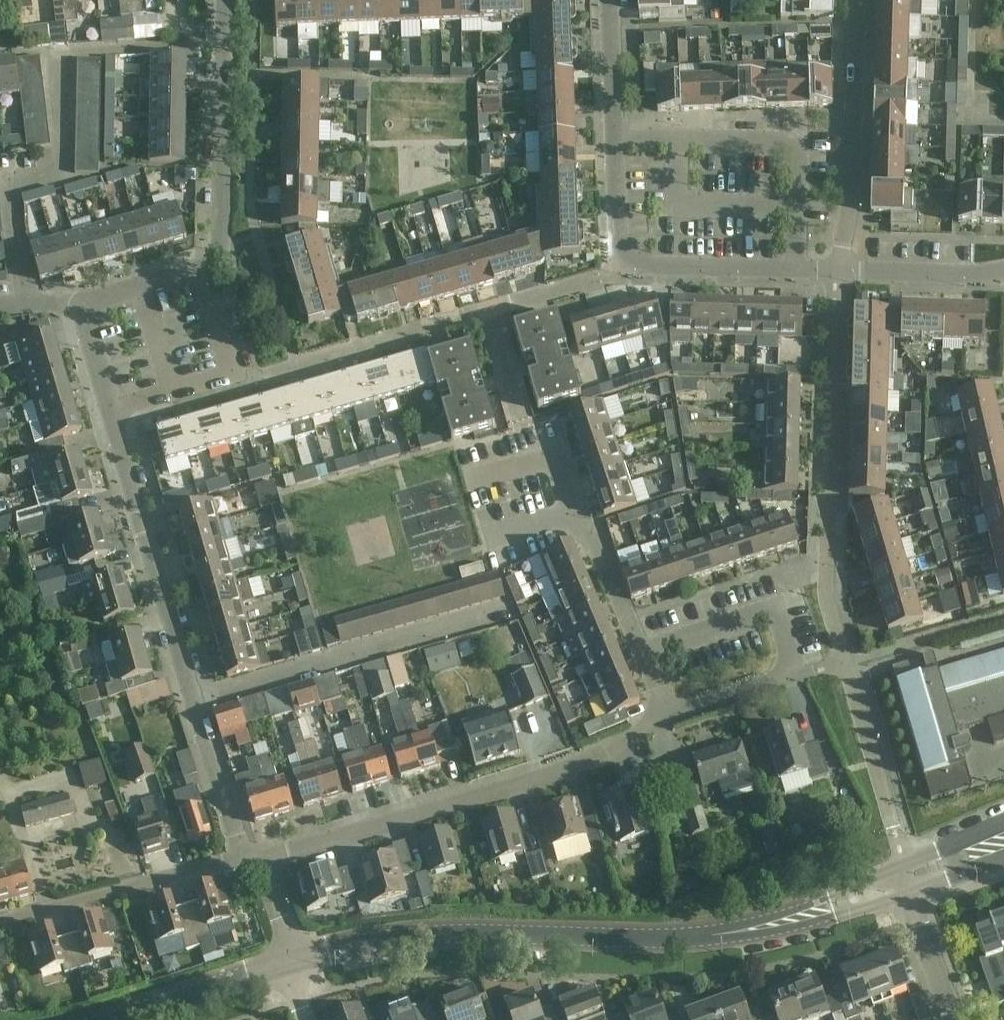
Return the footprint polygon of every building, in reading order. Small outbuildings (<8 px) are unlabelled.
[(130,0),(119,0),(121,18),(132,17),(130,0)] [(132,17),(143,15),(141,0),(130,0),(132,17)] [(296,0),(275,0),(276,29),(297,28),(296,0)] [(297,28),(318,27),(317,0),(296,0),(297,28)] [(318,27),(339,27),(338,0),(317,0),(318,27)] [(339,27),(359,26),(358,0),(338,0),(339,27)] [(359,26),(379,25),(378,0),(358,0),(359,26)] [(379,25),(400,25),(399,0),(378,0),(379,25)] [(400,25),(421,24),(420,0),(399,0),(400,25)] [(421,24),(440,23),(439,0),(420,0),(421,24)] [(440,23),(460,23),(459,0),(439,0),(440,23)] [(460,23),(481,22),(480,0),(459,0),(460,23)] [(481,22),(523,20),(522,0),(480,0),(481,22)] [(537,74),(572,72),(570,0),(534,0),(537,74)] [(638,11),(658,11),(659,24),(687,23),(686,10),(684,9),(684,0),(638,0),(638,11)] [(731,16),(741,16),(741,0),(730,0),(731,16)] [(781,4),(781,17),(833,19),(833,0),(793,0),(793,4),(781,4)] [(876,18),(921,19),(921,0),(877,0),(876,18)] [(973,20),(983,20),(983,0),(973,0),(973,20)] [(76,1),(65,2),(67,24),(78,23),(76,1)] [(67,24),(65,2),(54,4),(56,25),(67,24)] [(960,7),(959,20),(968,20),(968,7),(960,7)] [(921,19),(876,18),(876,39),(908,40),(920,41),(921,19)] [(162,20),(133,21),(135,41),(163,40),(162,20)] [(968,20),(959,20),(959,32),(968,33),(968,20)] [(135,41),(133,21),(101,23),(102,43),(135,41)] [(50,27),(52,47),(69,46),(67,26),(50,27)] [(832,27),(809,28),(810,41),(832,40),(832,27)] [(797,28),(785,29),(785,37),(797,37),(797,28)] [(754,29),(741,30),(742,39),(754,38),(754,29)] [(785,37),(785,29),(772,29),(772,38),(785,37)] [(742,39),(741,30),(729,30),(729,39),(742,39)] [(698,40),(698,31),(686,32),(686,41),(698,40)] [(711,31),(698,31),(698,40),(711,40),(711,31)] [(876,39),(875,61),(907,62),(908,40),(876,39)] [(972,95),(981,95),(983,40),(975,40),(972,95)] [(958,50),(958,63),(967,63),(967,50),(958,50)] [(152,55),(152,77),(186,78),(187,56),(152,55)] [(16,60),(18,72),(41,69),(40,57),(16,60)] [(107,58),(106,75),(115,75),(115,58),(107,58)] [(0,62),(0,97),(20,95),(15,60),(0,62)] [(77,60),(77,72),(101,72),(101,61),(77,60)] [(875,61),(875,83),(906,84),(916,84),(917,62),(907,62),(875,61)] [(288,62),(288,70),(299,71),(299,63),(288,62)] [(311,63),(299,63),(299,71),(311,71),(311,63)] [(328,71),(340,71),(340,63),(329,63),(328,71)] [(352,63),(340,63),(340,71),(352,71),(352,63)] [(967,63),(958,63),(958,75),(967,76),(967,63)] [(369,64),(369,72),(380,72),(381,64),(369,64)] [(392,64),(381,64),(380,72),(392,72),(392,64)] [(786,64),(765,65),(767,109),(788,108),(786,67),(786,64)] [(679,80),(679,67),(656,68),(656,65),(643,65),(644,93),(657,93),(658,113),(680,112),(679,80)] [(744,65),(721,66),(723,110),(745,110),(744,65)] [(765,65),(744,65),(745,110),(767,109),(765,65)] [(831,65),(808,66),(810,107),(832,106),(831,65)] [(699,67),(700,79),(702,111),(723,110),(721,66),(699,67)] [(808,66),(786,67),(788,108),(810,107),(808,66)] [(18,72),(19,84),(43,81),(41,69),(18,72)] [(410,70),(409,78),(421,78),(421,70),(410,70)] [(421,70),(421,78),(433,79),(433,71),(421,70)] [(451,71),(450,79),(462,79),(462,71),(451,71)] [(474,71),(462,71),(462,79),(474,79),(474,71)] [(77,72),(77,83),(101,84),(101,72),(77,72)] [(537,74),(537,94),(573,93),(572,72),(537,74)] [(497,77),(486,76),(486,84),(497,85),(497,77)] [(152,77),(151,99),(186,100),(186,78),(152,77)] [(700,79),(679,80),(680,112),(702,111),(700,79)] [(19,84),(20,94),(44,91),(43,81),(19,84)] [(284,81),(284,103),(319,103),(329,103),(330,82),(284,81)] [(115,82),(106,82),(106,98),(115,98),(115,82)] [(77,83),(77,95),(101,95),(101,84),(77,83)] [(875,83),(874,104),(906,105),(906,84),(875,83)] [(957,85),(957,107),(966,107),(966,86),(957,85)] [(20,94),(22,105),(45,102),(44,91),(20,94)] [(537,94),(538,114),(574,113),(573,93),(537,94)] [(77,95),(76,106),(100,106),(101,95),(77,95)] [(115,98),(106,98),(105,115),(114,115),(115,98)] [(151,99),(151,121),(185,121),(186,100),(151,99)] [(22,105),(23,116),(47,113),(45,102),(22,105)] [(284,103),(283,123),(319,124),(319,103),(284,103)] [(873,126),(905,127),(917,127),(918,106),(906,105),(874,104),(873,126)] [(76,106),(76,117),(100,118),(100,106),(76,106)] [(947,119),(956,120),(956,107),(947,107),(947,119)] [(23,116),(24,127),(48,124),(47,113),(23,116)] [(357,113),(357,125),(367,125),(367,113),(357,113)] [(538,114),(539,136),(575,134),(574,113),(538,114)] [(76,117),(76,129),(100,129),(100,118),(76,117)] [(488,117),(480,117),(480,129),(488,129),(488,117)] [(151,121),(150,143),(185,143),(185,121),(151,121)] [(283,123),(283,144),(319,145),(319,124),(283,123)] [(24,127),(26,138),(49,135),(48,124),(24,127)] [(114,125),(105,125),(105,141),(114,142),(114,125)] [(357,125),(357,137),(367,137),(367,125),(357,125)] [(873,126),(873,148),(904,149),(905,127),(873,126)] [(76,129),(76,140),(100,140),(100,129),(76,129)] [(962,129),(961,138),(974,139),(974,130),(962,129)] [(983,130),(983,139),(1003,140),(1003,131),(983,130)] [(508,145),(536,144),(536,134),(507,134),(508,145)] [(539,136),(540,155),(575,154),(575,134),(539,136)] [(49,135),(26,138),(27,150),(51,147),(49,135)] [(19,137),(2,139),(3,148),(20,146),(19,137)] [(946,137),(946,150),(955,150),(956,137),(946,137)] [(76,140),(76,151),(100,152),(100,140),(76,140)] [(114,142),(105,141),(105,158),(114,158),(114,142)] [(185,143),(150,143),(150,165),(185,165),(185,143)] [(283,144),(283,165),(318,166),(319,145),(283,144)] [(873,148),(872,170),(904,171),(904,149),(873,148)] [(955,150),(946,150),(945,162),(955,163),(955,150)] [(76,151),(75,163),(99,163),(100,152),(76,151)] [(540,155),(541,176),(576,175),(575,154),(540,155)] [(190,175),(212,177),(212,162),(190,161),(190,175)] [(99,163),(75,163),(75,174),(99,175),(99,163)] [(283,165),(282,185),(318,185),(318,166),(283,165)] [(356,177),(365,177),(366,165),(356,165),(356,177)] [(140,176),(138,168),(122,172),(124,181),(140,176)] [(184,170),(175,169),(175,186),(184,186),(184,170)] [(872,170),(871,191),(903,192),(904,171),(872,170)] [(124,181),(122,172),(106,177),(108,186),(124,181)] [(576,175),(541,176),(543,258),(579,257),(576,175)] [(99,188),(96,180),(80,184),(83,193),(99,188)] [(945,193),(954,193),(954,180),(945,180),(945,193)] [(980,224),(1002,225),(1003,181),(982,180),(982,192),(980,224)] [(959,223),(980,224),(982,192),(978,192),(978,186),(976,183),(965,183),(963,185),(963,191),(960,191),(959,223)] [(83,193),(80,184),(64,189),(67,198),(83,193)] [(282,185),(282,205),(329,206),(341,206),(341,186),(318,185),(282,185)] [(56,197),(54,188),(38,193),(40,201),(56,197)] [(367,188),(368,204),(381,203),(381,188),(367,188)] [(903,192),(871,191),(871,213),(891,214),(890,227),(918,227),(919,214),(912,214),(913,192),(903,192)] [(40,201),(38,193),(22,197),(24,206),(40,201)] [(451,200),(453,207),(464,204),(462,197),(451,200)] [(442,211),(453,207),(451,200),(440,203),(442,211)] [(474,218),(487,215),(483,201),(470,205),(474,218)] [(286,246),(292,267),(326,257),(317,227),(330,227),(329,206),(282,205),(281,226),(299,226),(299,243),(286,246)] [(177,206),(156,212),(165,245),(187,239),(177,206)] [(415,219),(426,216),(424,208),(412,211),(415,219)] [(156,212),(136,218),(145,251),(165,245),(156,212)] [(381,227),(392,224),(390,216),(378,219),(381,227)] [(136,218),(115,224),(125,257),(145,251),(136,218)] [(115,224),(95,230),(104,263),(125,257),(115,224)] [(95,230),(74,236),(83,269),(104,263),(95,230)] [(74,236),(53,242),(62,275),(83,269),(74,236)] [(463,245),(466,256),(476,291),(495,285),(485,251),(482,239),(463,245)] [(526,239),(485,251),(495,285),(536,273),(526,239)] [(62,275),(53,242),(30,249),(40,282),(62,275)] [(466,256),(446,262),(456,296),(476,291),(466,256)] [(326,257),(292,267),(309,326),(343,316),(326,257)] [(446,262),(427,268),(437,302),(456,296),(446,262)] [(427,268),(408,273),(417,308),(437,302),(427,268)] [(408,273),(388,279),(397,313),(417,308),(408,273)] [(397,313),(388,279),(348,291),(358,325),(397,313)] [(655,299),(633,305),(642,338),(646,351),(670,344),(670,317),(661,320),(655,299)] [(671,302),(670,317),(670,344),(670,346),(691,346),(692,336),(693,302),(671,302)] [(692,336),(714,337),(715,303),(693,302),(692,336)] [(714,337),(735,338),(736,303),(715,303),(714,337)] [(735,338),(758,338),(759,304),(736,303),(735,338)] [(758,338),(779,339),(780,305),(759,304),(758,338)] [(633,305),(612,311),(621,344),(626,358),(647,352),(646,351),(642,338),(633,305)] [(780,305),(779,339),(801,340),(802,305),(780,305)] [(901,341),(922,342),(923,306),(902,306),(901,341)] [(922,342),(942,342),(943,307),(923,306),(922,342)] [(942,342),(963,343),(964,307),(943,307),(942,342)] [(964,307),(963,343),(984,343),(985,308),(964,307)] [(612,311),(591,317),(601,350),(605,364),(626,358),(621,344),(612,311)] [(854,311),(853,332),(889,333),(890,312),(854,311)] [(528,377),(538,410),(581,398),(557,315),(514,327),(523,361),(533,358),(537,374),(528,377)] [(591,317),(570,323),(579,357),(601,350),(591,317)] [(17,345),(22,364),(59,353),(53,333),(34,339),(31,328),(7,335),(10,347),(17,345)] [(853,332),(853,352),(888,353),(889,333),(853,332)] [(471,346),(429,358),(437,386),(436,386),(452,442),(495,429),(485,396),(476,398),(471,382),(481,380),(471,346)] [(853,352),(852,373),(888,374),(888,353),(853,352)] [(22,364),(28,383),(64,373),(59,353),(22,364)] [(427,353),(406,359),(416,392),(436,386),(437,386),(429,358),(427,353)] [(406,359),(386,365),(395,398),(416,392),(406,359)] [(386,365),(365,371),(374,404),(395,398),(386,365)] [(665,366),(652,370),(655,380),(669,375),(665,366)] [(678,366),(678,375),(691,376),(691,367),(678,366)] [(705,367),(691,367),(691,376),(705,376),(705,367)] [(722,367),(721,376),(735,377),(735,367),(722,367)] [(749,368),(735,367),(735,377),(749,377),(749,368)] [(764,377),(778,378),(778,368),(764,368),(764,377)] [(786,378),(800,379),(800,369),(786,369),(786,378)] [(655,380),(652,370),(639,374),(642,384),(655,380)] [(365,371),(344,377),(353,410),(374,404),(365,371)] [(28,383),(34,403),(70,393),(64,373),(28,383)] [(852,373),(852,393),(887,394),(888,374),(852,373)] [(344,377),(323,383),(333,416),(353,410),(344,377)] [(625,379),(612,384),(615,393),(628,389),(625,379)] [(674,381),(676,395),(686,393),(684,379),(674,381)] [(927,380),(928,392),(937,392),(937,380),(927,380)] [(659,383),(661,397),(671,395),(669,382),(659,383)] [(766,382),(765,404),(800,405),(800,383),(766,382)] [(323,383),(302,389),(312,422),(333,416),(323,383)] [(615,393),(612,384),(598,388),(601,397),(615,393)] [(957,395),(962,415),(996,407),(992,387),(957,395)] [(312,422),(302,389),(282,395),(291,428),(295,440),(315,434),(312,422)] [(34,403),(40,423),(76,413),(70,393),(34,403)] [(852,393),(851,413),(886,415),(887,394),(852,393)] [(282,395),(261,401),(270,434),(291,428),(282,395)] [(261,401),(240,407),(249,440),(270,434),(261,401)] [(570,413),(577,435),(610,424),(602,402),(570,413)] [(765,404),(765,427),(799,427),(800,405),(765,404)] [(240,407),(219,413),(229,446),(249,440),(240,407)] [(962,415),(966,436),(1001,428),(996,407),(962,415)] [(678,411),(680,425),(690,424),(688,410),(678,411)] [(664,413),(666,427),(675,426),(673,412),(664,413)] [(76,413),(40,423),(30,426),(36,445),(38,444),(42,456),(66,449),(63,438),(81,433),(76,413)] [(219,413),(198,419),(208,452),(229,446),(219,413)] [(851,413),(851,434),(886,435),(886,415),(851,413)] [(198,419),(177,425),(187,458),(208,452),(198,419)] [(11,431),(9,422),(0,423),(0,433),(11,431)] [(577,435),(584,455),(616,444),(610,424),(577,435)] [(692,437),(690,424),(680,425),(682,439),(692,437)] [(187,458),(177,425),(156,431),(166,465),(187,458)] [(677,440),(675,426),(666,427),(668,441),(677,440)] [(765,427),(764,447),(798,448),(799,427),(765,427)] [(971,455),(1003,448),(1003,441),(1001,428),(966,436),(971,455)] [(439,433),(429,437),(432,447),(442,444),(439,433)] [(851,434),(850,454),(885,455),(886,435),(851,434)] [(432,447),(429,437),(418,440),(421,451),(432,447)] [(584,455),(590,475),(623,465),(616,444),(584,455)] [(398,445),(387,449),(390,460),(401,456),(398,445)] [(935,446),(925,446),(925,458),(935,458),(935,446)] [(764,447),(764,470),(798,471),(798,448),(764,447)] [(975,475),(1003,469),(1003,448),(971,455),(975,475)] [(390,460),(387,449),(376,452),(379,463),(390,460)] [(958,454),(961,467),(973,465),(969,451),(958,454)] [(685,455),(687,469),(697,468),(695,454),(685,455)] [(850,454),(849,474),(885,475),(885,455),(850,454)] [(80,455),(65,460),(51,464),(51,465),(45,467),(42,468),(38,457),(11,465),(13,477),(36,470),(42,489),(86,476),(80,455)] [(671,457),(673,471),(682,470),(680,456),(671,457)] [(356,457),(346,461),(349,472),(359,468),(356,457)] [(349,472),(346,461),(335,464),(338,475),(349,472)] [(590,475),(597,496),(630,486),(623,465),(590,475)] [(269,466),(259,469),(262,481),(273,478),(269,466)] [(699,481),(697,468),(687,469),(689,483),(699,481)] [(262,481),(259,469),(248,472),(251,484),(262,481)] [(315,469),(304,472),(308,483),(318,480),(315,469)] [(980,495),(1003,490),(1003,469),(975,475),(980,495)] [(685,490),(682,470),(673,471),(675,486),(671,486),(672,492),(685,490)] [(763,493),(773,493),(797,494),(798,471),(764,470),(763,493)] [(308,483),(304,472),(294,476),(297,487),(308,483)] [(885,475),(849,474),(849,496),(884,497),(885,475)] [(86,476),(42,489),(34,491),(39,510),(0,521),(0,535),(21,529),(20,528),(52,518),(49,507),(62,503),(62,505),(92,496),(86,476)] [(228,478),(217,481),(220,493),(231,490),(228,478)] [(220,493),(217,481),(206,484),(210,495),(220,493)] [(274,484),(256,489),(262,510),(271,508),(281,505),(277,492),(274,484)] [(630,486),(597,496),(604,517),(637,506),(630,486)] [(985,516),(1003,511),(1003,490),(980,495),(985,516)] [(185,491),(174,494),(177,505),(188,502),(185,491)] [(745,502),(759,502),(759,492),(746,492),(745,502)] [(773,493),(763,493),(759,492),(759,502),(773,502),(773,493)] [(915,517),(920,515),(933,512),(928,492),(909,497),(915,517)] [(177,505),(174,494),(163,497),(166,508),(177,505)] [(701,495),(701,505),(715,505),(715,495),(701,495)] [(729,496),(715,495),(715,505),(728,506),(729,496)] [(681,497),(668,501),(671,511),(684,506),(681,497)] [(179,511),(185,532),(218,522),(212,501),(179,511)] [(671,511),(668,501),(655,506),(658,515),(671,511)] [(853,513),(859,533),(894,523),(888,503),(853,513)] [(287,526),(281,505),(271,508),(278,529),(287,526)] [(644,509),(631,513),(634,523),(647,518),(644,509)] [(989,535),(1003,532),(1003,511),(985,516),(989,535)] [(929,534),(939,531),(933,512),(920,515),(923,529),(927,528),(929,534)] [(947,512),(938,514),(941,525),(950,523),(947,512)] [(634,523),(631,513),(618,518),(621,527),(634,523)] [(787,513),(766,520),(776,553),(798,546),(787,513)] [(68,546),(74,545),(104,536),(98,515),(68,524),(71,533),(65,535),(68,546)] [(689,517),(675,519),(677,531),(691,529),(689,517)] [(55,528),(52,518),(20,528),(21,529),(23,537),(55,528)] [(766,520),(745,527),(755,560),(776,553),(766,520)] [(185,532),(191,553),(224,543),(218,522),(185,532)] [(859,533),(865,552),(899,542),(894,523),(859,533)] [(293,547),(287,526),(278,529),(284,549),(293,547)] [(745,527),(724,534),(735,567),(755,560),(745,527)] [(994,555),(1003,553),(1003,532),(989,535),(994,555)] [(724,534),(704,541),(714,573),(735,567),(724,534)] [(104,536),(74,545),(77,556),(66,559),(69,568),(114,555),(115,553),(114,548),(111,547),(108,548),(104,536)] [(191,553),(197,574),(243,560),(237,540),(191,553)] [(704,541),(683,548),(694,580),(714,573),(704,541)] [(865,552),(871,572),(905,562),(899,542),(865,552)] [(540,557),(548,577),(580,563),(571,543),(540,557)] [(297,560),(293,547),(284,549),(287,563),(297,560)] [(683,548),(663,554),(674,587),(694,580),(683,548)] [(998,575),(1003,574),(1003,553),(994,555),(998,575)] [(663,554),(642,561),(653,594),(674,587),(663,554)] [(197,574),(203,595),(236,585),(233,574),(247,571),(243,560),(197,574)] [(653,594),(642,561),(621,568),(631,601),(653,594)] [(871,572),(877,592),(911,582),(905,562),(871,572)] [(548,577),(557,597),(588,583),(580,563),(548,577)] [(34,576),(38,588),(66,579),(63,568),(34,576)] [(277,569),(264,574),(271,591),(283,586),(277,569)] [(86,606),(98,603),(128,594),(123,574),(80,586),(86,606)] [(305,588),(301,575),(292,577),(296,591),(305,588)] [(504,598),(498,575),(486,578),(493,601),(504,598)] [(514,577),(506,581),(511,593),(520,589),(514,577)] [(493,601),(486,578),(475,581),(482,604),(493,601)] [(70,591),(66,579),(38,588),(42,599),(70,591)] [(482,604),(475,581),(464,584),(471,607),(482,604)] [(203,595),(209,616),(255,602),(249,582),(203,595)] [(877,592),(882,611),(916,601),(911,582),(877,592)] [(553,622),(565,617),(597,604),(588,583),(557,597),(561,607),(548,612),(553,622)] [(471,607),(464,584),(454,587),(460,610),(471,607)] [(460,610),(454,587),(443,590),(449,613),(460,610)] [(309,601),(305,588),(296,591),(299,604),(309,601)] [(525,602),(520,589),(511,593),(516,606),(525,602)] [(274,611),(292,603),(287,590),(269,597),(274,611)] [(449,613),(443,590),(432,594),(439,617),(449,613)] [(939,595),(945,616),(961,611),(955,591),(939,595)] [(128,594),(98,603),(104,624),(134,615),(128,594)] [(439,617),(432,594),(421,597),(427,620),(439,617)] [(427,620),(421,597),(410,600),(417,623),(427,620)] [(417,623),(410,600),(400,603),(406,626),(417,623)] [(916,601),(882,611),(888,632),(922,622),(916,601)] [(406,626),(400,603),(388,606),(395,629),(406,626)] [(565,617),(574,637),(605,624),(597,604),(565,617)] [(209,616),(216,637),(249,627),(243,606),(209,616)] [(395,629),(388,606),(378,609),(384,632),(395,629)] [(384,632),(378,609),(366,612),(373,635),(384,632)] [(373,635),(366,612),(355,616),(362,639),(373,635)] [(362,639),(355,616),(345,619),(352,642),(362,639)] [(531,617),(523,621),(528,633),(537,630),(531,617)] [(317,629),(314,618),(302,621),(305,632),(317,629)] [(352,642),(345,619),(334,622),(334,624),(340,645),(341,645),(352,642)] [(340,645),(334,624),(321,628),(327,649),(340,645)] [(572,661),(582,657),(614,644),(605,624),(574,637),(564,641),(572,661)] [(216,637),(222,658),(255,648),(249,627),(216,637)] [(323,651),(317,629),(305,632),(306,633),(294,636),(300,658),(312,654),(312,655),(323,651)] [(542,642),(537,630),(528,633),(533,646),(542,642)] [(70,644),(66,632),(55,636),(59,647),(70,644)] [(449,662),(491,650),(486,632),(443,643),(449,662)] [(140,634),(121,640),(102,645),(101,651),(106,666),(146,655),(140,634)] [(70,644),(59,647),(64,658),(98,647),(98,646),(95,636),(70,644)] [(582,657),(591,676),(622,663),(614,644),(582,657)] [(406,648),(411,680),(427,678),(422,646),(406,648)] [(255,648),(222,658),(228,679),(261,669),(255,648)] [(896,683),(931,801),(973,789),(962,755),(967,754),(968,753),(969,752),(970,752),(970,751),(971,749),(971,748),(971,747),(971,746),(970,745),(970,744),(969,743),(968,742),(967,742),(965,742),(964,742),(963,742),(959,743),(956,734),(988,724),(994,746),(996,745),(996,743),(1003,741),(1003,652),(938,671),(934,659),(934,658),(933,657),(932,656),(931,656),(930,656),(929,655),(928,655),(927,656),(926,656),(925,657),(924,658),(923,659),(923,660),(923,661),(923,662),(927,674),(896,683)] [(152,675),(146,655),(106,666),(104,667),(110,686),(104,688),(108,700),(127,694),(126,693),(128,693),(125,683),(152,675)] [(402,656),(386,661),(395,690),(396,690),(411,685),(402,656)] [(548,657),(539,660),(545,673),(554,669),(548,657)] [(395,690),(386,661),(362,668),(372,703),(398,695),(396,690),(395,690)] [(590,701),(599,697),(631,683),(622,663),(591,676),(582,680),(590,701)] [(515,677),(528,708),(547,700),(533,669),(515,677)] [(559,682),(554,669),(545,673),(550,686),(559,682)] [(184,671),(142,683),(146,699),(189,688),(184,671)] [(335,675),(313,682),(320,706),(333,702),(336,710),(341,713),(347,711),(344,699),(342,700),(335,675)] [(320,706),(313,682),(289,689),(296,714),(320,707),(320,706)] [(631,683),(599,697),(608,717),(602,720),(607,731),(630,722),(625,710),(640,704),(631,683)] [(296,714),(289,689),(264,696),(269,716),(271,721),(296,714)] [(269,716),(264,696),(239,704),(245,723),(269,716)] [(565,696),(556,700),(562,713),(571,709),(565,696)] [(400,706),(403,715),(421,774),(440,767),(440,766),(439,766),(436,756),(452,751),(444,725),(430,729),(432,735),(422,738),(411,702),(400,706)] [(245,723),(239,704),(213,711),(219,730),(245,723)] [(576,722),(571,709),(562,713),(567,725),(576,722)] [(462,726),(469,749),(475,768),(520,754),(507,712),(495,716),(494,712),(489,714),(490,718),(462,726)] [(421,774),(403,715),(393,718),(401,743),(391,746),(401,778),(400,778),(401,780),(421,774)] [(308,720),(299,723),(323,803),(343,797),(333,764),(322,767),(308,720)] [(323,803),(299,723),(289,726),(303,773),(294,776),(304,809),(323,803)] [(770,734),(766,735),(781,780),(809,771),(812,781),(828,775),(818,745),(804,749),(801,739),(799,740),(795,726),(782,730),(781,726),(769,730),(770,734)] [(364,727),(354,730),(372,788),(392,782),(382,749),(372,752),(364,727)] [(372,788),(354,730),(345,733),(350,750),(340,753),(352,794),(372,788)] [(192,747),(200,770),(215,765),(206,742),(192,747)] [(754,790),(746,762),(740,743),(692,758),(702,788),(719,783),(723,800),(754,790)] [(124,753),(136,783),(156,776),(145,746),(124,753)] [(190,752),(177,756),(184,779),(197,775),(190,752)] [(266,757),(257,760),(275,818),(294,812),(284,778),(274,782),(266,757)] [(275,818),(257,760),(257,759),(247,762),(250,774),(235,779),(237,784),(240,794),(245,792),(250,809),(249,809),(249,812),(251,811),(255,824),(275,818)] [(625,795),(624,791),(600,797),(608,823),(614,821),(621,843),(649,835),(642,808),(653,805),(648,771),(631,776),(636,792),(625,795)] [(174,795),(183,825),(189,844),(212,837),(197,788),(174,795)] [(167,789),(157,794),(165,807),(175,802),(167,789)] [(21,809),(26,828),(26,829),(74,815),(69,796),(21,809)] [(133,822),(138,839),(144,858),(169,851),(158,814),(153,799),(141,803),(146,818),(133,822)] [(586,837),(590,853),(603,849),(594,818),(582,822),(576,802),(541,812),(551,847),(586,837)] [(708,833),(701,811),(686,815),(692,837),(708,833)] [(482,821),(494,862),(525,853),(513,812),(482,821)] [(421,839),(431,874),(459,866),(449,831),(421,839)] [(359,864),(371,905),(407,895),(402,878),(415,875),(405,843),(392,847),(394,854),(359,864)] [(526,857),(532,881),(549,876),(542,853),(526,857)] [(33,896),(23,857),(0,864),(2,871),(0,872),(0,905),(33,896)] [(297,878),(307,913),(328,907),(325,896),(342,891),(343,898),(355,894),(348,870),(337,873),(335,863),(316,869),(317,872),(297,878)] [(416,876),(423,902),(435,898),(427,873),(416,876)] [(220,882),(196,890),(202,908),(189,912),(198,940),(211,935),(209,928),(231,921),(227,906),(233,904),(235,900),(235,896),(233,890),(231,887),(227,885),(221,887),(220,882)] [(147,905),(153,924),(159,943),(181,936),(186,952),(200,947),(198,940),(189,912),(176,916),(171,898),(147,905)] [(1001,949),(1003,948),(1003,908),(977,917),(981,929),(975,931),(985,959),(979,961),(990,992),(995,1007),(1003,1004),(1003,957),(1001,949)] [(83,939),(70,943),(79,970),(92,966),(90,959),(113,952),(108,937),(114,935),(116,931),(116,927),(115,921),(112,918),(108,916),(102,918),(101,913),(77,921),(83,939)] [(28,936),(34,955),(40,974),(63,967),(65,975),(79,970),(70,943),(58,947),(52,928),(28,936)] [(868,964),(884,1005),(894,1001),(891,993),(907,988),(894,954),(868,964)] [(868,964),(842,973),(847,986),(836,990),(838,996),(847,1019),(860,1019),(856,1007),(872,1001),(874,1009),(884,1005),(868,964)] [(791,987),(803,1019),(822,1019),(832,1016),(834,1019),(847,1019),(838,996),(822,1001),(812,973),(800,978),(802,983),(791,987)] [(777,1018),(770,1019),(803,1019),(791,987),(769,995),(777,1018)] [(446,1019),(495,1019),(489,1002),(488,1002),(488,1003),(479,1007),(473,990),(439,1003),(446,1019)] [(512,1019),(555,1019),(551,1009),(539,1014),(532,995),(506,1005),(512,1019)] [(655,995),(638,1001),(637,1001),(637,1003),(630,1005),(630,1004),(629,1004),(629,1005),(625,1006),(627,1014),(615,1018),(616,1019),(665,1019),(655,995)] [(713,1005),(718,1019),(761,1019),(757,1010),(746,1014),(739,996),(713,1005)] [(384,1019),(435,1019),(428,1002),(427,1002),(428,1006),(412,1012),(407,998),(379,1008),(384,1019)] [(599,1001),(563,1014),(565,1019),(606,1019),(599,1001)] [(713,1005),(687,1015),(689,1019),(718,1019),(713,1005)] [(359,1007),(325,1019),(326,1019),(364,1019),(359,1007)]
